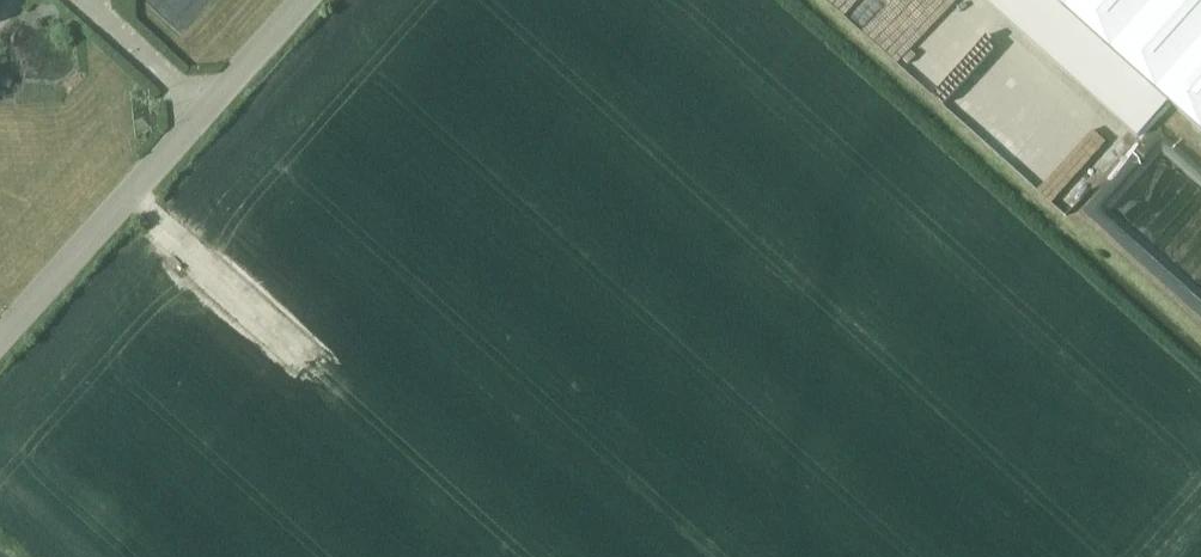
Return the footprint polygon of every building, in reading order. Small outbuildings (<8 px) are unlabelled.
[(1200,130),(1200,0),(1056,0),(1200,130)]
